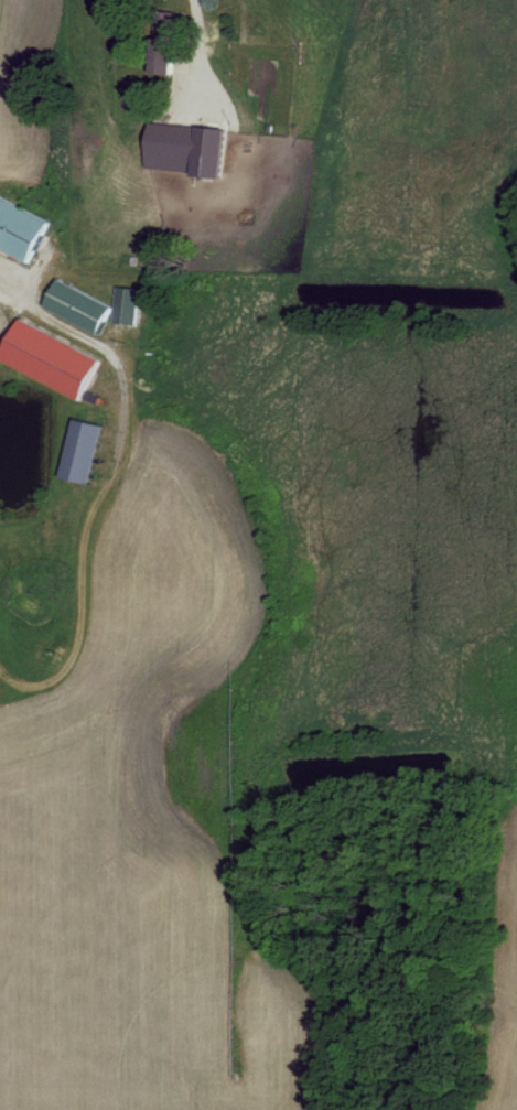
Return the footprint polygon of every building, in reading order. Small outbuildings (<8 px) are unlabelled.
[(152,72),(174,72),(176,9),(154,8),(152,72)] [(198,125),(180,124),(179,163),(198,163),(198,125)] [(49,217),(0,196),(0,246),(30,259),(49,217)] [(44,305),(99,333),(113,306),(58,277),(44,305)] [(137,324),(141,287),(117,284),(112,321),(137,324)] [(20,317),(0,356),(0,358),(80,398),(100,357),(20,317)] [(90,482),(103,423),(74,416),(61,476),(90,482)]
